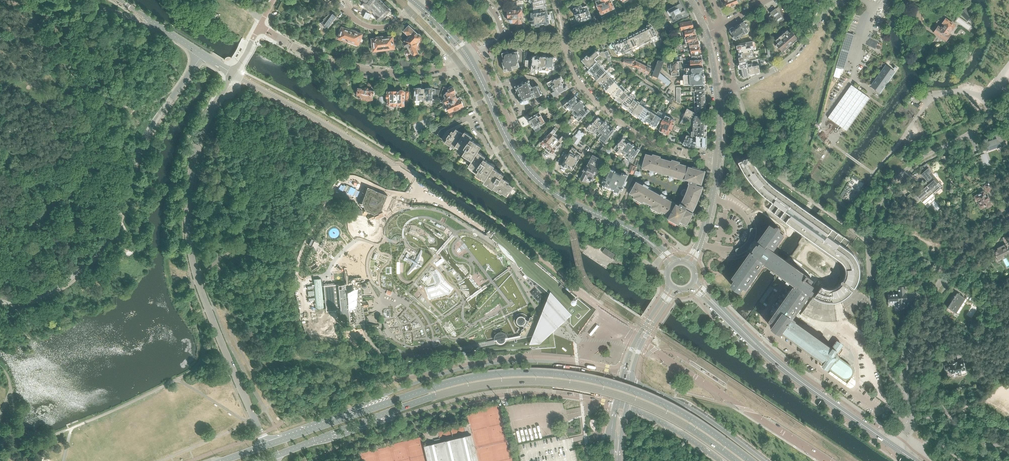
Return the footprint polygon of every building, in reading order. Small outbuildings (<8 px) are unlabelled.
[(289,0),(281,0),(276,10),(280,13),(293,6),(289,0)] [(381,0),(362,0),(364,2),(363,2),(363,3),(363,4),(365,7),(366,7),(366,8),(369,10),(370,11),(371,11),(371,10),(373,11),(373,12),(375,14),(376,14),(377,16),(376,19),(378,21),(381,20),(388,14),(391,10),(387,7),(385,4),(381,0)] [(547,11),(546,4),(545,3),(546,2),(546,1),(545,0),(538,0),(531,2),(532,7),(533,7),(534,9),(541,8),(542,12),(547,11)] [(611,0),(595,0),(598,6),(597,6),(601,14),(614,8),(611,0)] [(681,14),(685,12),(683,8),(680,3),(679,1),(674,4),(675,6),(674,7),(675,7),(669,10),(668,11),(668,12),(669,15),(670,15),(672,14),(673,17),(671,18),(673,22),(680,19),(679,18),(682,16),(681,14)] [(523,16),(522,10),(526,10),(525,4),(524,4),(518,5),(517,5),(517,8),(516,8),(513,8),(513,10),(512,10),(512,11),(508,12),(508,17),(510,17),(510,21),(509,22),(511,23),(511,22),(516,22),(516,23),(522,22),(521,16),(523,16)] [(591,18),(589,12),(588,12),(586,6),(581,8),(581,6),(580,6),(579,6),(578,6),(577,7),(576,8),(574,8),(575,12),(576,17),(576,18),(577,21),(578,22),(580,21),(580,22),(591,18)] [(974,15),(966,7),(960,13),(968,21),(974,15)] [(540,24),(540,13),(540,9),(539,9),(539,13),(535,13),(535,12),(532,12),(532,13),(530,13),(531,18),(530,19),(530,20),(531,21),(532,22),(532,25),(535,25),(535,27),(540,27),(540,25),(540,24)] [(772,14),(776,19),(779,23),(784,19),(776,9),(770,13),(772,14)] [(542,12),(540,13),(540,24),(544,23),(546,24),(548,24),(549,22),(549,20),(551,19),(550,14),(548,15),(547,11),(542,12)] [(329,28),(337,17),(333,14),(332,15),(331,14),(324,20),(323,21),(321,23),(326,28),(327,26),(329,28)] [(948,34),(951,29),(952,29),(955,25),(946,19),(943,23),(944,24),(942,27),(940,26),(935,32),(943,38),(946,39),(946,40),(950,35),(949,34),(948,34)] [(680,23),(679,23),(680,30),(682,30),(682,31),(694,28),(691,21),(680,23)] [(730,29),(729,29),(729,30),(730,31),(731,31),(731,32),(733,35),(732,37),(734,39),(736,40),(745,33),(746,34),(748,33),(748,31),(746,27),(747,26),(746,25),(747,24),(746,23),(745,24),(744,22),(745,21),(739,24),(740,25),(734,29),(733,27),(730,29)] [(645,28),(651,39),(651,40),(658,37),(656,34),(657,33),(656,31),(655,31),(653,28),(654,28),(653,26),(652,26),(652,25),(650,24),(648,25),(647,27),(645,28)] [(417,43),(422,38),(409,26),(404,31),(409,35),(404,41),(406,43),(407,44),(406,45),(407,47),(402,49),(403,51),(404,53),(405,53),(407,58),(412,56),(412,57),(414,56),(415,56),(416,57),(417,57),(418,56),(418,55),(419,55),(418,54),(419,53),(418,51),(416,48),(417,47),(418,43),(417,43)] [(348,42),(353,30),(352,30),(350,30),(350,28),(349,28),(347,27),(346,28),(344,27),(344,28),(342,27),(342,29),(341,29),(339,33),(341,33),(339,38),(348,42)] [(641,30),(639,31),(645,43),(645,44),(648,42),(648,41),(651,39),(645,28),(644,27),(641,28),(641,30)] [(353,30),(348,42),(353,44),(353,45),(356,46),(356,45),(357,46),(359,41),(361,42),(362,40),(360,39),(362,34),(361,34),(361,33),(357,32),(357,31),(357,30),(353,29),(353,30)] [(694,29),(682,31),(683,37),(685,37),(697,35),(695,31),(694,29)] [(645,43),(639,31),(638,30),(635,32),(635,33),(633,34),(638,46),(639,47),(643,45),(642,44),(645,43)] [(781,35),(791,46),(791,45),(794,42),(793,41),(798,38),(798,37),(797,37),(792,31),(791,31),(789,30),(788,30),(787,30),(781,35)] [(841,49),(849,52),(854,35),(847,32),(841,49)] [(638,46),(633,34),(632,33),(629,35),(629,36),(626,37),(628,40),(630,45),(631,46),(632,49),(633,50),(636,48),(636,47),(638,46)] [(384,50),(383,37),(382,37),(382,36),(382,35),(378,36),(378,37),(377,37),(377,38),(374,38),(374,39),(372,39),(372,40),(372,43),(371,43),(372,49),(374,49),(374,53),(379,53),(379,50),(384,50)] [(383,37),(384,50),(389,49),(389,51),(395,50),(394,47),(396,47),(395,43),(394,43),(394,42),(395,42),(394,38),(393,39),(393,36),(390,37),(389,35),(386,36),(386,37),(383,37)] [(791,46),(781,35),(775,40),(776,41),(775,42),(777,43),(776,44),(776,45),(781,51),(782,52),(786,48),(787,49),(790,46),(791,46)] [(630,51),(632,49),(631,46),(630,45),(628,40),(626,37),(625,37),(622,38),(622,39),(620,40),(623,46),(627,53),(630,51)] [(315,47),(318,42),(314,38),(310,43),(315,47)] [(622,55),(627,53),(623,46),(620,40),(620,39),(616,41),(615,40),(612,42),(612,43),(611,44),(610,44),(610,45),(610,46),(610,47),(611,48),(612,48),(613,48),(614,48),(617,54),(621,52),(622,55)] [(682,43),(677,44),(677,47),(678,49),(680,49),(682,49),(684,49),(690,48),(700,46),(699,41),(698,40),(686,42),(682,43)] [(738,53),(754,50),(753,46),(753,45),(752,41),(737,44),(737,46),(737,49),(738,49),(738,53)] [(844,69),(849,52),(841,49),(836,67),(844,69)] [(520,67),(518,59),(519,59),(518,51),(513,52),(513,51),(512,51),(512,50),(511,50),(511,51),(510,51),(510,52),(509,52),(509,51),(502,53),(504,62),(503,62),(505,72),(513,70),(512,68),(520,67)] [(588,69),(597,61),(595,59),(600,54),(596,50),(589,56),(588,56),(587,55),(585,57),(584,57),(582,59),(582,60),(586,65),(585,66),(588,69)] [(752,60),(753,60),(752,55),(754,54),(754,50),(738,53),(739,58),(740,61),(743,60),(743,62),(746,61),(745,60),(749,59),(749,60),(752,60)] [(536,69),(539,69),(540,57),(533,56),(532,65),(531,71),(536,71),(536,69)] [(670,64),(669,66),(669,69),(670,70),(671,70),(671,73),(672,76),(680,75),(679,70),(684,69),(684,68),(683,65),(683,60),(682,57),(682,56),(680,56),(680,61),(671,62),(671,64),(670,64)] [(547,57),(546,70),(546,71),(549,72),(550,73),(556,71),(555,67),(555,66),(553,66),(554,61),(555,61),(556,61),(556,58),(555,58),(554,58),(554,57),(549,57),(547,57)] [(408,66),(406,61),(405,58),(400,59),(402,66),(408,66)] [(639,70),(642,64),(635,61),(636,60),(624,59),(623,63),(632,66),(639,70)] [(688,64),(683,65),(684,68),(689,67),(689,66),(691,66),(691,67),(703,66),(702,59),(690,60),(691,65),(688,64)] [(752,60),(753,64),(755,73),(760,72),(758,59),(753,60),(752,60)] [(593,74),(601,67),(598,64),(599,63),(597,61),(588,69),(587,70),(589,72),(590,71),(593,74)] [(653,75),(652,78),(657,79),(658,77),(668,86),(671,82),(669,80),(665,77),(660,72),(664,61),(661,61),(658,61),(653,75)] [(684,73),(683,74),(684,75),(692,75),(704,75),(703,66),(691,67),(689,67),(684,68),(684,69),(684,73)] [(880,92),(894,72),(886,66),(872,86),(880,92)] [(595,78),(597,80),(606,71),(604,69),(604,70),(601,67),(593,74),(596,77),(595,78)] [(749,74),(750,74),(749,67),(741,68),(742,72),(741,72),(742,76),(743,76),(743,77),(749,76),(749,74)] [(603,84),(610,77),(607,74),(609,72),(607,70),(606,71),(597,80),(599,82),(600,81),(603,84)] [(683,79),(681,79),(681,80),(681,84),(693,85),(704,84),(704,78),(704,75),(692,75),(684,75),(683,74),(684,79),(683,79)] [(553,88),(564,82),(561,76),(557,78),(553,80),(552,80),(547,83),(549,86),(551,85),(553,88)] [(604,88),(606,90),(616,81),(614,79),(613,80),(610,77),(603,84),(605,87),(604,88)] [(531,87),(529,80),(520,84),(520,83),(516,85),(517,86),(515,86),(518,91),(516,92),(515,94),(516,96),(518,97),(520,96),(521,99),(520,101),(520,102),(521,103),(522,103),(524,103),(524,104),(525,104),(526,104),(530,102),(528,99),(535,96),(535,98),(543,94),(538,84),(531,87)] [(612,94),(619,87),(617,84),(618,83),(616,81),(606,90),(608,92),(609,91),(612,94)] [(564,82),(553,88),(554,92),(553,93),(554,96),(559,93),(564,91),(567,89),(564,82)] [(616,100),(617,99),(625,90),(622,88),(623,87),(621,85),(619,87),(612,94),(611,95),(614,98),(616,100)] [(870,98),(869,97),(851,85),(828,118),(845,130),(846,131),(870,98)] [(446,104),(457,98),(455,93),(456,92),(454,88),(453,88),(453,87),(452,87),(451,86),(450,86),(449,87),(449,88),(448,89),(447,88),(444,86),(440,95),(443,96),(444,96),(445,98),(443,99),(443,101),(444,103),(446,104)] [(375,96),(376,92),(374,91),(371,90),(369,89),(368,88),(365,87),(365,88),(362,88),(358,88),(357,93),(356,94),(357,96),(359,96),(362,98),(363,99),(367,100),(372,100),(373,99),(373,96),(375,96)] [(423,101),(424,89),(421,89),(421,88),(420,88),(419,87),(417,87),(415,88),(415,95),(414,95),(414,99),(415,99),(415,102),(420,102),(420,101),(423,101)] [(427,89),(424,89),(423,101),(425,101),(425,99),(427,99),(427,102),(431,102),(431,99),(432,98),(434,99),(434,96),(435,96),(435,89),(432,89),(432,88),(432,87),(431,87),(428,87),(428,88),(427,88),(427,89)] [(617,99),(622,103),(630,94),(630,93),(629,91),(628,91),(625,89),(625,90),(617,99)] [(400,91),(397,91),(397,105),(397,108),(398,108),(398,104),(400,104),(404,104),(404,102),(405,102),(405,100),(409,100),(409,91),(405,91),(403,90),(401,90),(400,91)] [(397,105),(397,91),(392,91),(388,91),(388,94),(387,94),(387,97),(388,97),(388,105),(392,105),(393,106),(395,106),(397,105)] [(628,108),(634,99),(635,97),(633,95),(633,96),(630,94),(622,103),(621,104),(623,106),(624,105),(628,108)] [(568,107),(571,109),(580,100),(575,95),(572,98),(568,102),(568,101),(563,106),(566,109),(567,108),(568,107)] [(457,98),(446,104),(442,106),(444,109),(448,107),(450,112),(455,109),(455,110),(459,108),(461,109),(463,108),(464,106),(463,105),(461,99),(460,100),(459,98),(457,98)] [(632,113),(639,103),(634,99),(628,108),(631,110),(630,111),(632,113)] [(575,115),(585,105),(583,103),(583,102),(582,100),(580,100),(571,109),(573,112),(572,113),(574,115),(575,115)] [(694,122),(707,123),(707,120),(701,116),(696,114),(689,109),(679,103),(673,100),(670,105),(685,114),(682,119),(690,122),(691,122),(694,121),(694,122)] [(632,113),(638,117),(645,107),(639,103),(632,113)] [(585,105),(575,115),(574,115),(574,117),(576,119),(579,121),(583,117),(587,113),(589,110),(585,105)] [(697,112),(696,114),(701,116),(701,112),(706,112),(705,106),(695,107),(695,111),(696,112),(697,112)] [(638,117),(644,121),(651,110),(648,108),(647,109),(645,107),(638,117)] [(649,125),(656,114),(657,113),(653,111),(653,112),(651,110),(644,121),(649,125)] [(540,126),(548,121),(545,116),(542,117),(540,112),(528,119),(528,121),(529,122),(531,123),(535,129),(534,129),(534,130),(535,131),(536,131),(537,131),(541,129),(540,126)] [(663,116),(661,119),(663,120),(661,123),(662,123),(659,130),(660,131),(662,132),(664,132),(664,131),(669,134),(671,129),(673,130),(675,125),(674,124),(675,120),(670,118),(670,117),(666,115),(667,114),(665,113),(663,116)] [(655,128),(661,119),(663,116),(660,114),(659,115),(656,114),(649,125),(655,128)] [(596,131),(602,123),(599,120),(600,119),(598,117),(595,120),(594,119),(593,121),(594,121),(591,124),(590,124),(588,127),(587,129),(590,131),(590,133),(592,134),(593,134),(596,131)] [(598,135),(600,137),(609,126),(607,124),(604,121),(602,123),(596,131),(599,134),(598,135)] [(600,137),(598,139),(601,141),(602,140),(606,142),(609,138),(612,134),(615,130),(609,126),(600,137)] [(542,146),(546,149),(557,137),(554,134),(557,131),(554,128),(550,133),(549,133),(548,134),(549,134),(548,135),(547,134),(544,138),(545,139),(541,143),(543,145),(542,146)] [(499,172),(494,168),(496,165),(495,165),(495,166),(489,162),(490,161),(489,162),(487,161),(488,161),(485,159),(486,156),(485,157),(478,152),(479,151),(482,146),(482,145),(481,146),(476,143),(477,142),(476,143),(474,142),(474,141),(471,139),(473,137),(473,136),(472,137),(465,133),(465,132),(465,131),(463,135),(456,130),(457,129),(456,129),(454,132),(452,131),(450,134),(448,133),(446,137),(448,138),(445,142),(447,140),(452,144),(451,145),(455,147),(454,148),(456,145),(460,148),(460,147),(463,148),(466,150),(464,154),(464,155),(465,152),(470,156),(470,157),(473,159),(473,160),(469,166),(470,166),(470,165),(479,171),(477,174),(478,173),(486,178),(484,181),(485,182),(485,181),(494,187),(493,188),(494,188),(495,187),(503,192),(502,193),(503,193),(508,196),(514,186),(509,183),(510,182),(509,182),(509,183),(502,178),(505,174),(504,174),(501,172),(501,173),(499,172),(499,171),(500,171),(499,170),(499,172)] [(576,136),(581,139),(585,134),(585,133),(580,130),(576,136)] [(1006,145),(1003,138),(1000,132),(995,135),(996,136),(993,138),(993,137),(988,140),(987,138),(986,138),(986,139),(983,140),(986,150),(989,149),(996,146),(996,144),(999,143),(1001,147),(1006,145)] [(695,146),(695,145),(696,145),(696,140),(693,139),(692,138),(689,137),(689,136),(684,135),(680,143),(683,144),(684,144),(684,145),(688,146),(688,145),(695,147),(695,146)] [(695,145),(695,146),(701,147),(701,149),(706,149),(706,147),(707,141),(706,141),(707,136),(705,136),(696,135),(696,140),(696,145),(695,145)] [(557,137),(546,149),(549,152),(550,151),(553,153),(556,149),(557,150),(559,148),(558,147),(565,138),(563,136),(560,138),(558,136),(557,137)] [(581,139),(576,136),(571,141),(574,144),(575,143),(576,144),(577,145),(581,139)] [(621,152),(628,141),(625,139),(625,138),(626,137),(624,136),(623,136),(620,141),(617,145),(612,151),(613,152),(614,150),(619,154),(621,152)] [(634,145),(628,141),(621,152),(624,154),(623,155),(625,157),(626,156),(634,145)] [(634,145),(626,156),(629,158),(628,160),(631,162),(635,157),(634,157),(640,150),(634,145)] [(573,169),(581,156),(582,154),(577,151),(577,150),(572,147),(568,154),(566,153),(565,154),(564,156),(564,158),(565,158),(562,165),(562,166),(562,167),(565,168),(566,168),(567,168),(568,166),(573,169)] [(598,169),(600,165),(601,165),(601,163),(602,163),(603,162),(602,160),(603,160),(593,154),(592,155),(591,156),(590,157),(591,158),(588,163),(587,165),(587,166),(585,166),(584,167),(582,172),(583,173),(581,178),(581,179),(585,181),(586,180),(587,178),(590,179),(590,180),(591,181),(593,180),(594,179),(593,178),(596,172),(597,172),(598,170),(598,169)] [(689,180),(697,182),(701,184),(705,171),(700,170),(701,168),(692,166),(692,167),(679,164),(679,162),(672,160),(672,162),(659,158),(660,157),(653,155),(653,156),(646,154),(643,167),(644,166),(646,166),(646,168),(651,169),(651,170),(650,172),(649,173),(650,175),(651,175),(654,174),(653,173),(654,171),(654,170),(659,172),(660,170),(662,171),(662,172),(663,171),(666,172),(665,173),(670,175),(670,177),(668,178),(670,181),(671,181),(673,180),(672,178),(673,176),(678,177),(679,176),(681,176),(681,178),(682,178),(682,177),(686,178),(685,179),(689,180)] [(742,160),(738,162),(741,167),(744,173),(748,178),(751,183),(755,188),(760,192),(764,196),(770,200),(771,201),(773,202),(768,209),(790,225),(792,226),(797,230),(799,231),(809,238),(807,241),(836,261),(838,263),(840,265),(841,266),(842,268),(843,270),(843,272),(843,275),(842,277),(841,279),(840,279),(838,282),(837,283),(835,284),(833,285),(831,285),(828,285),(826,285),(824,284),(824,283),(821,287),(814,297),(816,299),(819,300),(823,301),(826,302),(829,302),(832,302),(836,302),(839,301),(842,300),(845,298),(847,296),(850,294),(852,291),(853,290),(849,288),(850,286),(854,288),(856,285),(857,282),(859,279),(859,276),(859,272),(859,269),(859,266),(858,263),(857,259),(855,257),(853,254),(851,251),(848,249),(845,248),(850,241),(826,224),(815,216),(809,212),(804,208),(781,192),(776,189),(775,188),(771,184),(767,180),(763,176),(759,171),(756,167),(753,162),(751,156),(746,158),(743,159),(743,160),(742,160)] [(615,172),(608,187),(615,190),(613,193),(614,194),(613,196),(616,197),(617,195),(618,195),(622,186),(623,186),(627,178),(628,175),(629,173),(630,174),(634,176),(634,174),(636,170),(637,168),(636,167),(636,166),(631,164),(629,169),(629,170),(624,168),(622,171),(623,171),(626,172),(625,174),(622,173),(621,172),(621,174),(621,175),(615,172)] [(603,189),(602,190),(605,191),(606,190),(607,189),(608,188),(608,187),(615,172),(614,172),(615,170),(614,170),(609,168),(605,178),(604,177),(602,180),(603,181),(603,182),(604,182),(602,187),(603,189)] [(929,168),(921,174),(924,177),(929,184),(927,185),(930,188),(929,189),(932,193),(935,191),(936,192),(941,188),(940,187),(941,186),(932,175),(930,176),(928,174),(931,171),(929,168)] [(679,205),(686,209),(687,207),(693,210),(695,206),(697,202),(698,199),(700,195),(701,192),(703,187),(696,185),(697,182),(689,180),(688,184),(686,190),(684,196),(681,202),(679,205)] [(686,209),(679,205),(665,197),(666,196),(665,196),(666,194),(667,194),(666,191),(665,191),(663,192),(662,194),(661,195),(647,188),(648,187),(648,186),(649,185),(650,184),(649,182),(648,181),(645,182),(645,183),(644,184),(643,185),(637,182),(630,193),(633,194),(635,195),(633,198),(634,199),(634,200),(640,203),(641,203),(642,203),(644,199),(646,201),(650,204),(651,203),(653,205),(651,208),(652,209),(651,209),(658,213),(658,212),(659,213),(660,212),(661,209),(664,210),(663,211),(668,214),(668,213),(670,214),(668,218),(669,219),(669,220),(676,224),(677,223),(678,224),(680,220),(682,221),(682,222),(686,224),(693,213),(686,209)] [(995,188),(992,181),(985,185),(984,186),(986,191),(988,190),(988,191),(995,188)] [(917,196),(914,198),(916,201),(919,199),(924,204),(927,201),(934,195),(934,196),(934,195),(932,193),(929,189),(930,188),(927,185),(921,191),(920,190),(919,190),(915,194),(917,196)] [(366,187),(360,202),(364,211),(373,214),(382,211),(388,196),(366,187)] [(990,200),(988,197),(986,193),(985,193),(984,192),(983,191),(979,193),(979,194),(975,196),(975,197),(976,200),(977,200),(977,201),(978,200),(980,203),(979,204),(979,205),(981,208),(986,206),(987,207),(991,205),(989,201),(990,200)] [(910,194),(907,197),(914,205),(917,202),(916,201),(914,198),(910,194)] [(780,333),(781,331),(792,317),(797,310),(809,294),(809,293),(809,292),(811,293),(813,291),(814,286),(811,285),(814,281),(807,276),(807,274),(781,256),(772,250),(773,248),(774,248),(783,235),(783,234),(778,231),(778,230),(779,230),(779,229),(779,228),(778,227),(777,226),(776,227),(775,227),(775,228),(770,225),(769,225),(755,245),(733,277),(735,279),(731,284),(731,285),(739,290),(743,286),(745,287),(746,287),(748,286),(747,285),(762,264),(761,263),(762,262),(795,286),(794,287),(794,286),(793,286),(772,316),(770,320),(770,322),(772,323),(774,323),(772,327),(776,330),(779,332),(780,333)] [(556,348),(555,346),(554,334),(553,332),(549,333),(553,329),(560,322),(561,323),(562,323),(563,322),(563,321),(563,320),(565,318),(570,324),(573,327),(591,309),(578,299),(577,300),(576,299),(575,298),(576,297),(571,293),(572,292),(571,290),(551,273),(539,262),(533,258),(522,248),(510,239),(502,233),(491,226),(485,235),(493,241),(495,242),(498,244),(502,246),(505,249),(508,252),(511,255),(513,258),(516,262),(517,266),(519,268),(521,267),(522,267),(522,268),(521,270),(549,301),(544,313),(544,312),(543,313),(542,313),(542,314),(542,315),(543,316),(543,317),(541,321),(540,321),(539,321),(539,322),(539,323),(539,324),(540,324),(539,325),(535,335),(516,339),(517,342),(515,342),(515,340),(509,341),(511,350),(531,349),(531,350),(536,349),(541,349),(556,348)] [(1008,243),(1008,236),(1003,238),(1005,244),(1000,247),(997,248),(998,250),(994,252),(998,259),(1008,254),(1008,243)] [(615,254),(605,248),(602,252),(612,259),(615,254)] [(435,262),(433,263),(437,267),(445,260),(442,256),(441,257),(442,258),(435,263),(435,262)] [(437,284),(435,286),(435,284),(428,286),(429,287),(427,288),(428,292),(435,290),(439,284),(450,292),(451,293),(452,292),(451,291),(440,283),(441,281),(441,279),(440,277),(440,275),(437,270),(435,270),(433,271),(434,275),(433,275),(435,281),(436,281),(437,284)] [(320,278),(314,279),(317,309),(324,309),(323,303),(325,303),(325,308),(326,312),(339,311),(339,310),(341,327),(366,324),(365,316),(368,315),(367,311),(363,313),(362,307),(367,306),(366,301),(361,301),(360,286),(360,287),(362,288),(363,288),(364,287),(365,285),(365,284),(364,282),(359,284),(359,282),(336,284),(331,285),(328,285),(323,286),(324,300),(323,300),(321,286),(320,278)] [(907,301),(906,294),(906,293),(905,293),(905,292),(905,286),(898,287),(899,294),(892,294),(890,294),(890,295),(888,295),(889,302),(898,302),(899,308),(905,308),(904,301),(907,301)] [(956,313),(963,302),(965,298),(957,293),(956,296),(954,295),(954,296),(955,297),(948,308),(952,310),(956,313)] [(982,303),(973,297),(971,300),(980,306),(982,303)] [(518,320),(518,321),(518,322),(519,323),(519,324),(520,325),(521,325),(522,325),(523,325),(526,327),(530,322),(527,319),(526,318),(525,317),(524,316),(522,316),(521,317),(520,317),(519,318),(519,319),(518,320)] [(793,318),(792,317),(781,331),(781,332),(782,332),(783,332),(820,359),(824,362),(823,364),(826,366),(827,367),(828,367),(827,368),(828,368),(829,367),(831,368),(831,369),(831,370),(842,378),(844,378),(845,379),(847,379),(849,378),(850,377),(851,376),(852,375),(853,373),(853,371),(853,370),(852,368),(851,366),(850,365),(840,358),(839,358),(838,358),(837,357),(838,356),(838,355),(838,354),(838,353),(837,353),(840,349),(842,347),(842,346),(842,345),(842,344),(841,344),(837,341),(832,348),(798,324),(799,322),(795,319),(793,318)] [(494,339),(495,341),(497,340),(497,341),(498,342),(499,343),(500,344),(502,344),(503,343),(504,343),(505,342),(505,341),(506,340),(506,339),(506,338),(508,338),(508,337),(508,336),(507,335),(506,334),(506,333),(505,333),(504,332),(503,332),(502,332),(501,332),(500,332),(498,332),(497,333),(496,334),(496,335),(495,336),(494,337),(494,338),(494,339)] [(967,373),(964,365),(963,360),(958,361),(956,353),(947,356),(949,364),(944,365),(945,370),(950,369),(951,374),(958,372),(959,376),(962,375),(967,373)] [(564,388),(563,377),(565,377),(563,368),(559,368),(559,369),(556,369),(556,378),(555,386),(560,386),(560,388),(564,388)] [(471,435),(463,437),(424,446),(428,460),(478,460),(471,435)] [(521,460),(578,460),(575,447),(574,444),(574,443),(573,441),(573,438),(572,437),(571,438),(566,439),(566,435),(559,437),(559,436),(556,436),(517,445),(521,460)]
